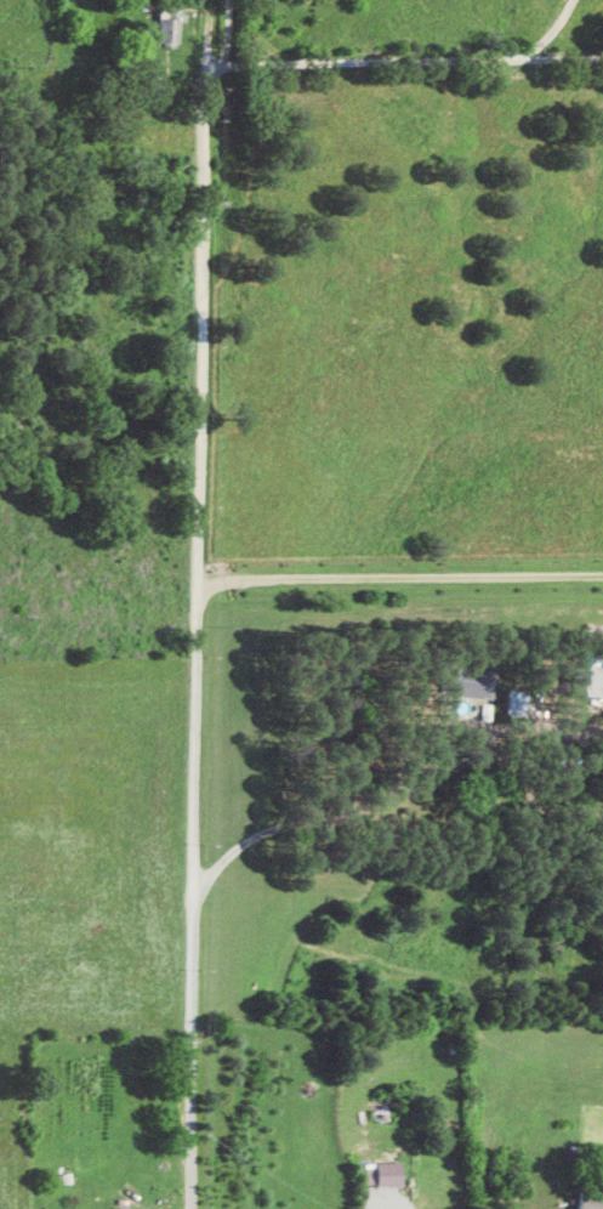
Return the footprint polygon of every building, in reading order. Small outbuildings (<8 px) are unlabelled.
[(187,44),(187,20),(193,21),(193,9),(166,9),(166,43),(187,44)] [(503,697),(506,670),(455,663),(452,690),(503,697)] [(602,695),(602,664),(581,663),(580,694),(602,695)] [(535,714),(536,689),(517,688),(516,713),(535,714)] [(405,1161),(372,1162),(373,1185),(406,1184),(405,1161)] [(584,1189),(583,1208),(602,1208),(602,1190),(584,1189)]
